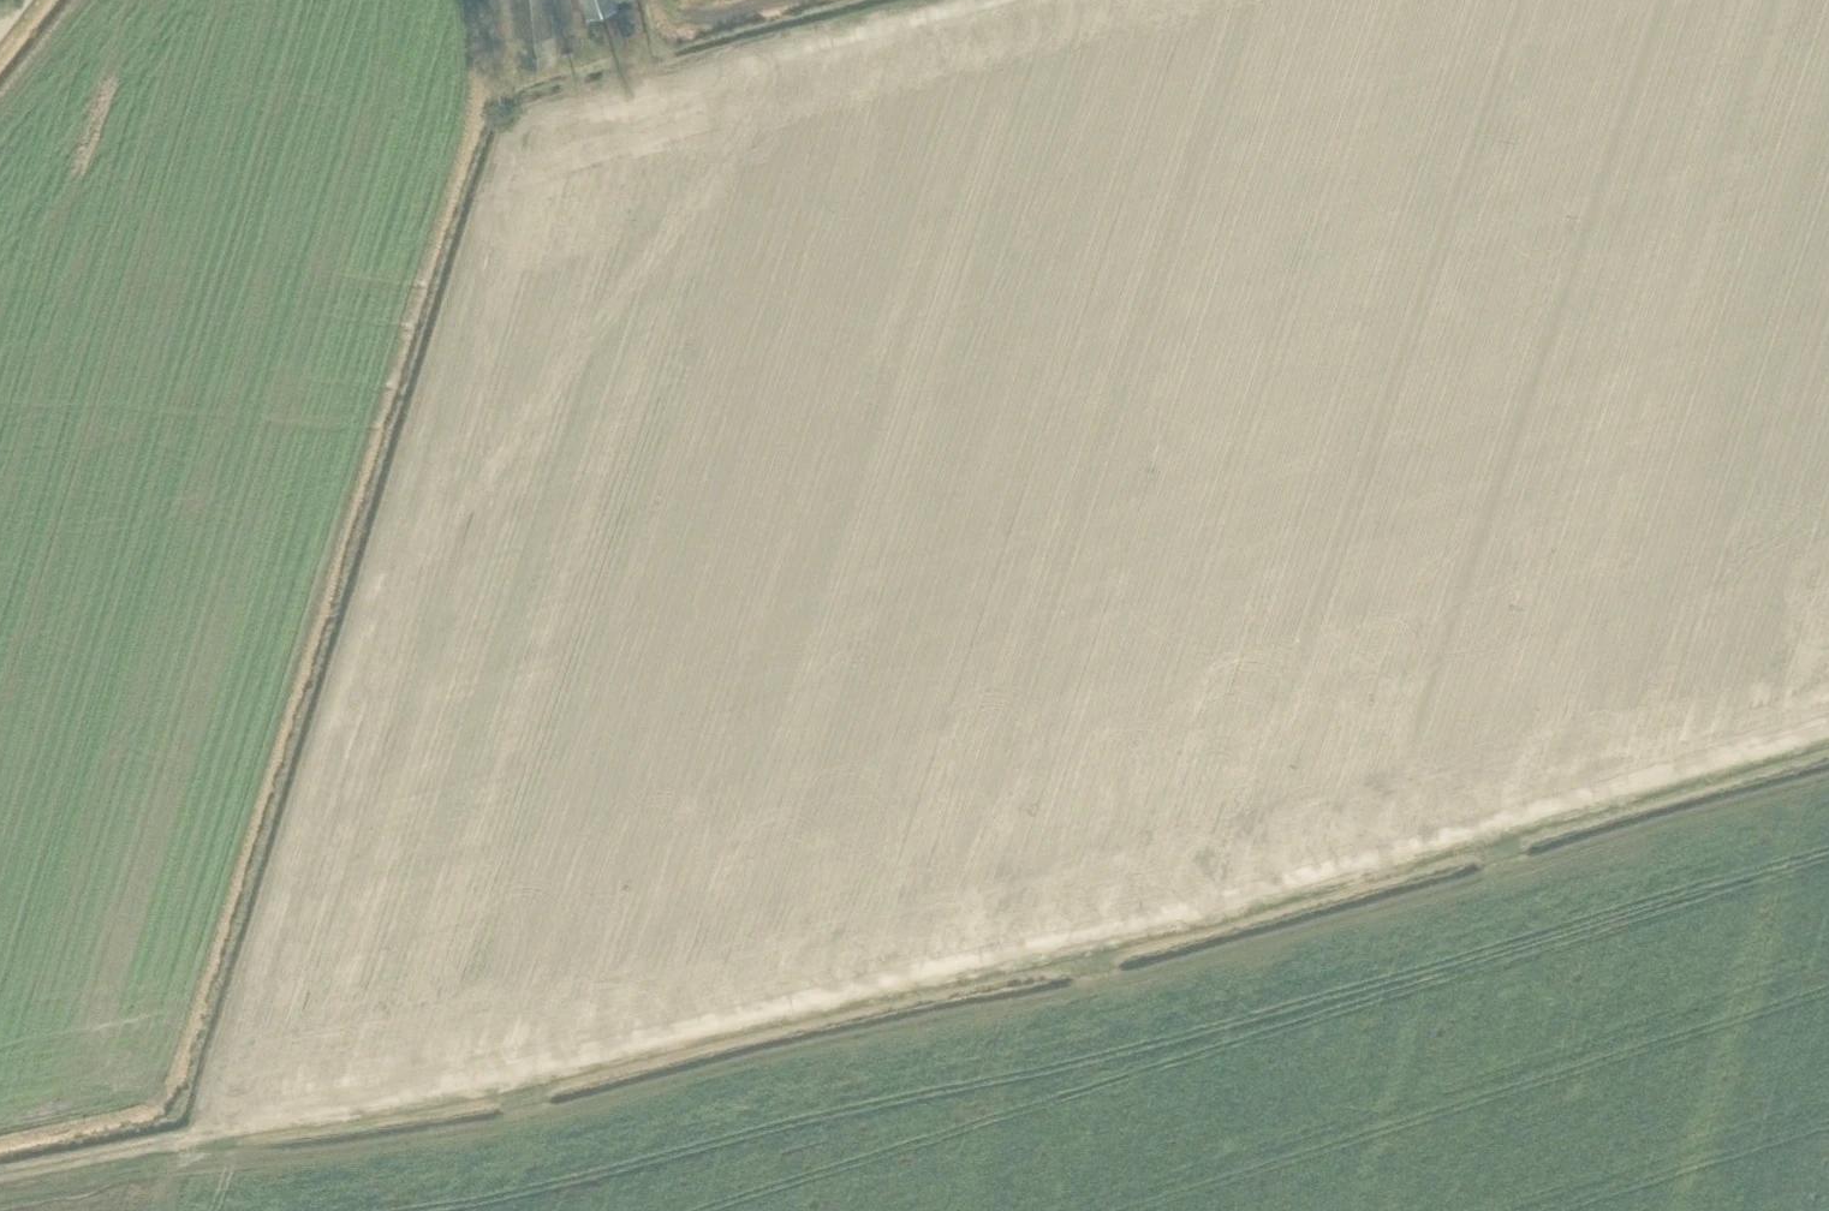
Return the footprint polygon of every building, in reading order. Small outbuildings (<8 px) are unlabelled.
[(570,0),(501,0),(508,64),(517,63),(518,63),(556,59),(553,33),(573,30),(570,0)] [(616,7),(614,0),(581,0),(587,17),(616,7)] [(621,33),(640,27),(632,4),(613,10),(621,33)]
